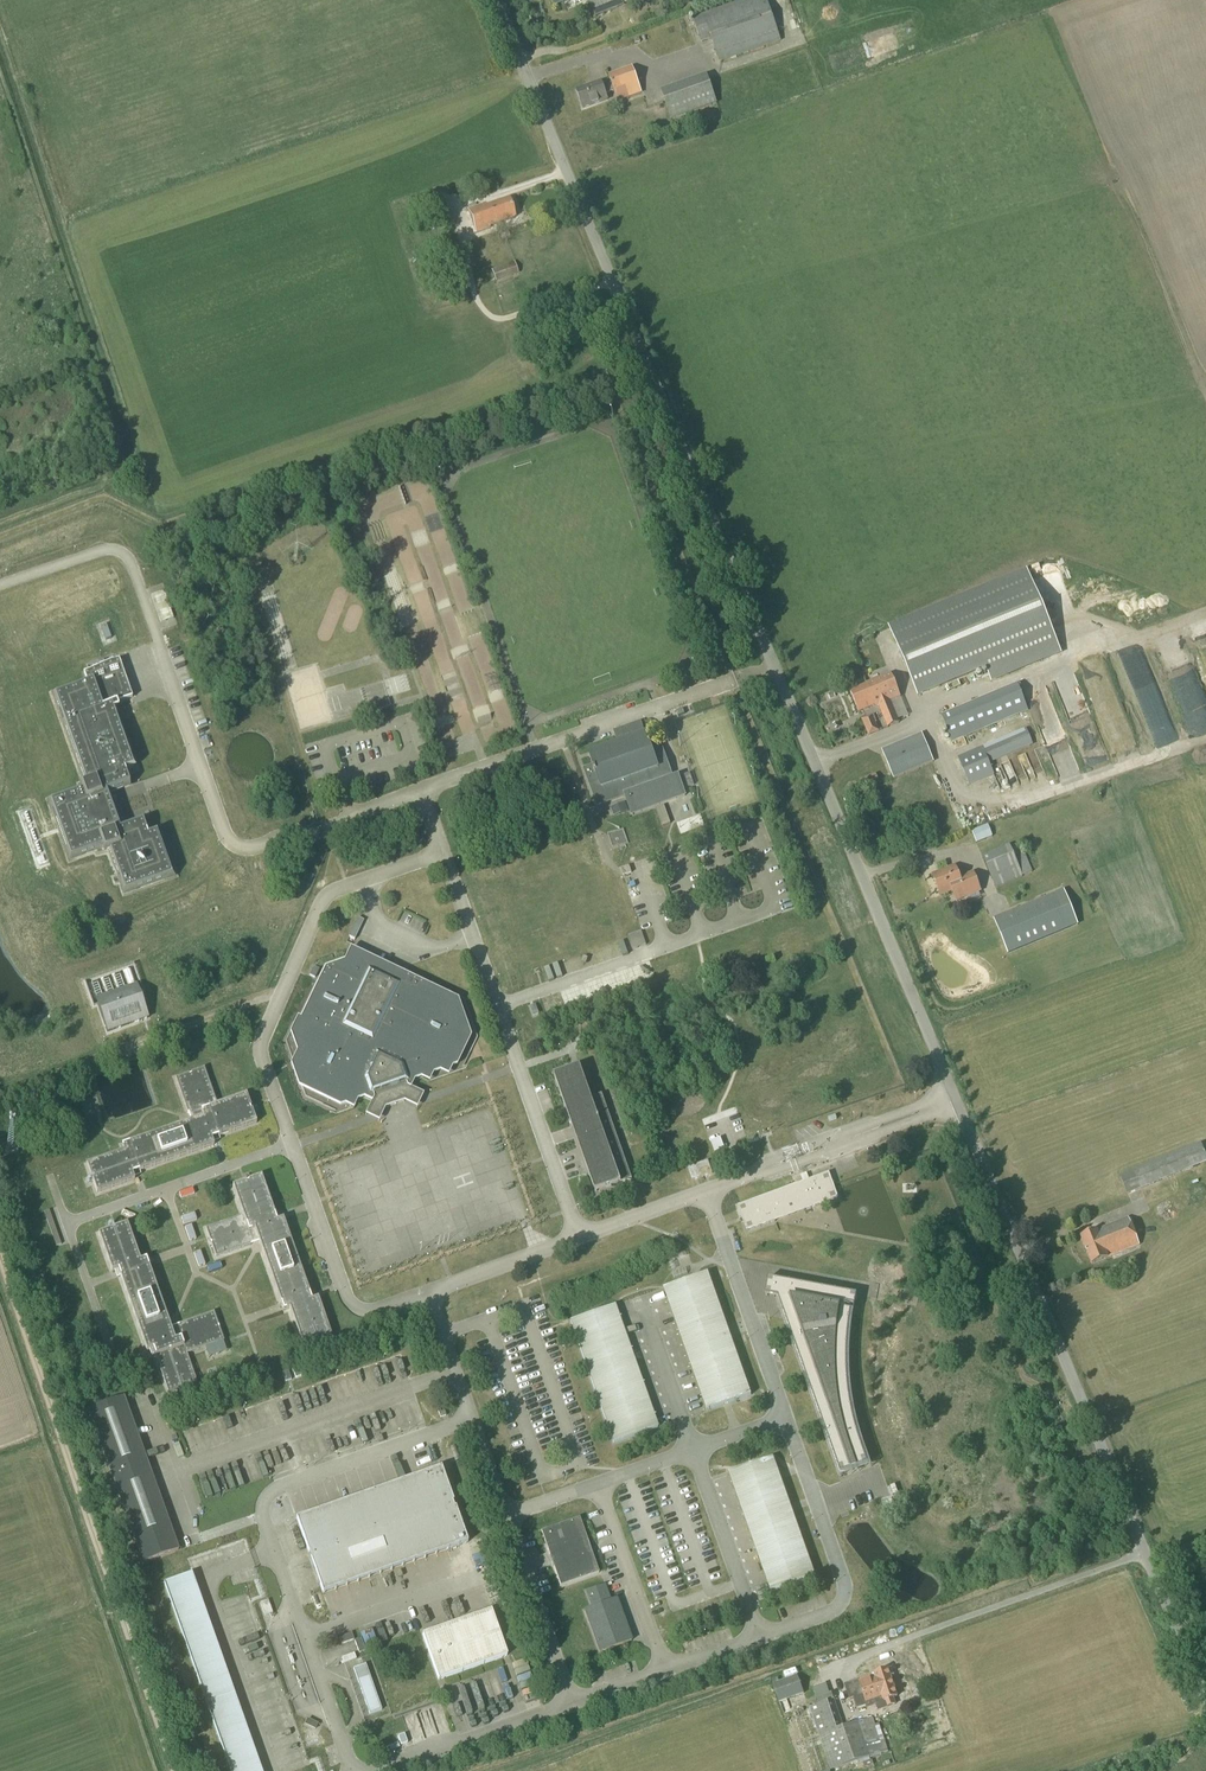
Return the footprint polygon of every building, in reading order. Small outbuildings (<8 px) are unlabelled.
[(588,0),(595,17),(624,6),(624,5),(628,3),(628,4),(634,1),(636,0),(589,0),(588,0)] [(767,0),(742,0),(692,17),(701,43),(711,40),(719,63),(781,41),(767,0)] [(641,93),(632,67),(609,76),(612,85),(603,88),(601,82),(577,91),(583,108),(607,100),(605,95),(614,92),(615,94),(617,101),(627,98),(641,93)] [(671,120),(716,104),(707,77),(661,93),(671,120)] [(515,218),(509,199),(483,208),(482,206),(468,210),(476,234),(490,229),(489,227),(515,218)] [(455,213),(441,218),(446,231),(460,226),(455,213)] [(496,282),(519,274),(514,262),(491,270),(496,282)] [(1057,643),(1043,610),(1027,569),(888,626),(904,664),(917,696),(985,668),(991,682),(1061,653),(1057,643)] [(122,825),(111,794),(131,787),(125,770),(136,766),(116,710),(118,709),(117,704),(132,698),(119,661),(83,674),(87,684),(55,695),(86,784),(81,785),(83,790),(51,801),(71,858),(103,847),(105,851),(106,851),(122,896),(176,877),(160,831),(148,835),(142,818),(122,825)] [(900,697),(890,674),(866,684),(867,685),(850,692),(858,712),(875,705),(875,707),(878,706),(887,728),(899,723),(898,720),(890,701),(900,697)] [(988,733),(1007,725),(1005,720),(1028,710),(1017,684),(941,716),(951,742),(986,728),(988,733)] [(1091,768),(1112,761),(1093,709),(1074,716),(1072,708),(1077,706),(1074,697),(1066,700),(1091,768)] [(374,705),(376,711),(390,707),(388,700),(374,705)] [(868,735),(879,731),(873,716),(862,720),(868,735)] [(632,816),(633,816),(632,815),(684,797),(685,797),(678,777),(672,779),(667,766),(661,750),(652,753),(646,736),(641,722),(613,731),(618,746),(590,756),(594,767),(584,771),(597,806),(625,797),(632,816)] [(969,785),(994,775),(989,763),(1033,745),(1026,728),(957,757),(969,785)] [(921,733),(881,750),(893,779),(934,762),(921,733)] [(1125,755),(1126,761),(1136,760),(1135,753),(1125,755)] [(688,788),(694,786),(690,774),(684,776),(688,788)] [(863,789),(879,783),(875,774),(859,780),(863,789)] [(625,806),(612,811),(614,817),(628,812),(625,806)] [(670,824),(667,816),(664,806),(656,809),(662,827),(670,824)] [(976,843),(987,839),(993,837),(988,824),(971,831),(976,843)] [(613,851),(628,845),(623,831),(608,836),(613,851)] [(1032,872),(1020,843),(1010,847),(1009,845),(981,857),(995,888),(1023,876),(1032,872)] [(1045,863),(1056,860),(1053,852),(1043,856),(1045,863)] [(960,878),(955,866),(932,875),(940,895),(952,890),(956,900),(980,890),(973,873),(960,878)] [(621,869),(623,876),(631,874),(629,867),(621,869)] [(1028,905),(994,919),(1008,954),(1078,925),(1063,890),(1028,905)] [(348,938),(353,941),(363,921),(358,918),(348,938)] [(646,946),(641,932),(628,936),(633,950),(646,946)] [(297,1018),(290,1033),(296,1052),(290,1065),(298,1087),(340,1107),(345,1105),(353,1110),(357,1101),(364,1099),(371,1102),(365,1115),(379,1122),(385,1109),(404,1102),(417,1108),(424,1094),(411,1088),(414,1081),(421,1079),(429,1083),(433,1074),(440,1072),(448,1076),(452,1067),(457,1066),(471,1037),(458,1000),(350,948),(344,961),(324,968),(300,1019),(297,1018)] [(313,968),(309,977),(314,979),(319,970),(313,968)] [(139,991),(98,1006),(107,1033),(149,1019),(139,991)] [(530,1008),(533,1017),(539,1015),(535,1006),(530,1008)] [(217,1106),(204,1069),(190,1073),(191,1075),(189,1075),(188,1074),(175,1079),(187,1114),(193,1118),(194,1121),(121,1146),(123,1152),(86,1165),(91,1179),(92,1178),(93,1181),(92,1181),(96,1194),(134,1181),(132,1175),(214,1146),(211,1140),(256,1124),(251,1111),(250,1112),(249,1109),(251,1109),(246,1096),(217,1106)] [(576,1074),(574,1069),(554,1076),(572,1127),(576,1129),(578,1136),(577,1136),(577,1137),(577,1138),(577,1139),(580,1147),(580,1148),(581,1149),(582,1149),(583,1149),(585,1155),(583,1160),(593,1187),(597,1185),(599,1191),(632,1180),(602,1095),(591,1099),(582,1072),(576,1074)] [(1205,1163),(1205,1155),(1201,1143),(1119,1176),(1127,1194),(1205,1163)] [(692,1181),(694,1181),(712,1174),(708,1162),(687,1169),(692,1181)] [(277,1222),(261,1177),(248,1182),(248,1183),(246,1184),(245,1183),(232,1187),(242,1216),(205,1229),(210,1243),(211,1242),(212,1245),(211,1245),(215,1258),(250,1246),(252,1242),(252,1241),(257,1239),(283,1312),(289,1310),(302,1347),(315,1342),(315,1341),(317,1340),(318,1341),(331,1337),(317,1299),(311,1301),(283,1220),(277,1222)] [(793,1186),(738,1206),(747,1231),(838,1198),(833,1185),(830,1186),(827,1177),(804,1186),(799,1186),(793,1188),(793,1186)] [(1109,1258),(1139,1245),(1128,1217),(1097,1229),(1097,1231),(1080,1238),(1091,1264),(1108,1257),(1109,1258)] [(127,1224),(98,1234),(112,1272),(118,1270),(146,1351),(152,1349),(155,1357),(168,1393),(197,1383),(187,1354),(224,1341),(214,1312),(171,1328),(146,1259),(140,1261),(127,1224)] [(708,1273),(663,1289),(706,1411),(751,1395),(708,1273)] [(855,1307),(857,1296),(768,1280),(768,1281),(785,1300),(783,1313),(840,1475),(867,1465),(860,1445),(858,1436),(856,1432),(854,1424),(852,1416),(850,1405),(849,1399),(838,1401),(837,1393),(836,1388),(836,1380),(847,1380),(847,1376),(847,1372),(847,1362),(847,1357),(847,1353),(847,1345),(847,1341),(848,1336),(848,1332),(849,1328),(850,1320),(850,1317),(851,1312),(854,1313),(854,1312),(845,1310),(846,1306),(855,1307)] [(615,1306),(569,1322),(612,1444),(658,1428),(615,1306)] [(292,1370),(295,1379),(301,1377),(298,1368),(292,1370)] [(288,1371),(283,1373),(282,1373),(285,1382),(291,1381),(288,1371)] [(142,1564),(179,1550),(124,1397),(87,1410),(142,1564)] [(440,1419),(445,1417),(442,1408),(437,1410),(440,1419)] [(817,1579),(774,1457),(728,1473),(771,1595),(817,1579)] [(453,1509),(451,1504),(453,1504),(440,1469),(296,1520),(308,1555),(309,1555),(311,1560),(310,1560),(322,1595),(467,1544),(455,1509),(453,1509)] [(598,1574),(598,1573),(579,1519),(540,1533),(560,1588),(598,1574)] [(229,1770),(260,1770),(191,1575),(163,1584),(229,1770)] [(610,1603),(604,1586),(585,1593),(588,1602),(591,1610),(584,1612),(599,1654),(631,1642),(616,1601),(610,1603)] [(264,1617),(272,1615),(268,1601),(259,1604),(264,1617)] [(438,1681),(507,1657),(491,1611),(422,1635),(438,1681)] [(341,1645),(354,1641),(351,1634),(339,1639),(341,1645)] [(358,1654),(359,1654),(365,1652),(361,1640),(354,1642),(358,1654)] [(369,1716),(381,1711),(365,1666),(353,1670),(369,1716)] [(897,1696),(887,1669),(874,1673),(857,1678),(867,1706),(883,1701),(884,1701),(886,1708),(896,1704),(893,1697),(897,1696)] [(797,1675),(773,1684),(775,1690),(779,1702),(804,1693),(799,1680),(797,1675)] [(840,1729),(830,1700),(809,1708),(831,1770),(870,1757),(887,1752),(878,1723),(875,1724),(873,1718),(872,1719),(869,1710),(865,1712),(867,1720),(840,1729)] [(314,1730),(317,1725),(307,1720),(305,1726),(314,1730)] [(400,1746),(407,1744),(404,1735),(397,1737),(400,1746)]
